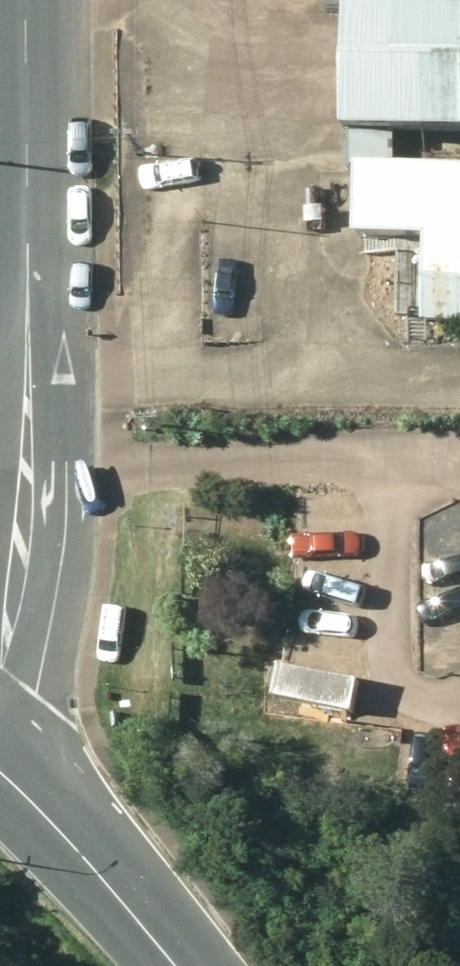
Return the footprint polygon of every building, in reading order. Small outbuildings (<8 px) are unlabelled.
[(459,116),(459,0),(339,0),(339,117),(459,116)] [(351,158),(351,225),(420,225),(419,265),(406,265),(406,303),(420,303),(419,315),(459,316),(459,159),(351,158)]
